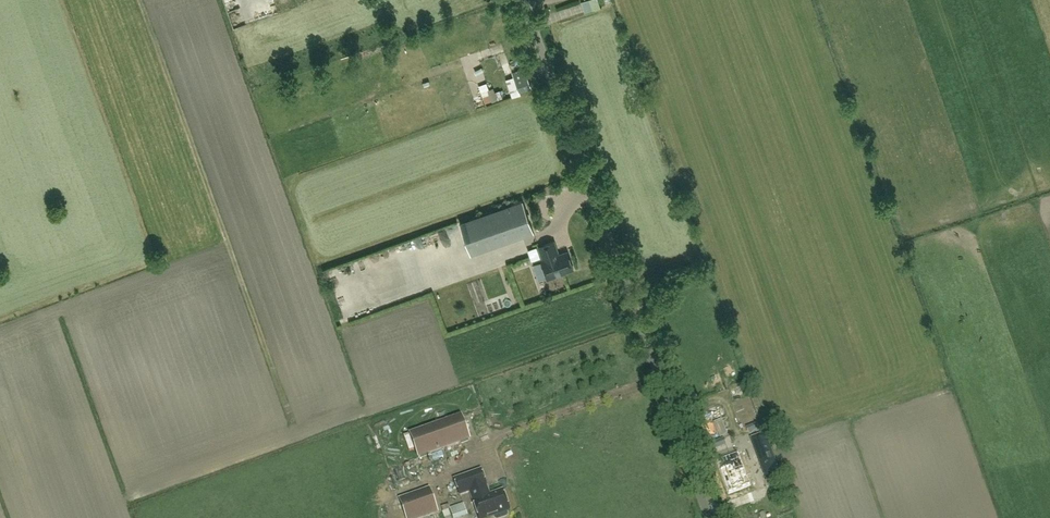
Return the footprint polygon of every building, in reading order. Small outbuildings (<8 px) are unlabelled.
[(512,72),(513,76),(506,80),(511,94),(518,91),(519,92),(531,88),(525,68),(512,72)] [(502,98),(499,90),(495,92),(493,88),(488,90),(490,97),(486,98),(488,102),(492,101),(492,102),(502,98)] [(499,208),(510,240),(531,232),(520,200),(499,208)] [(554,242),(539,247),(543,259),(541,260),(547,279),(565,273),(565,272),(573,269),(567,252),(556,256),(555,252),(557,251),(554,242)] [(470,440),(461,415),(410,433),(419,458),(470,440)] [(759,428),(756,423),(747,427),(749,432),(759,428)] [(726,445),(724,438),(710,443),(713,450),(726,445)] [(766,469),(777,465),(767,441),(757,445),(766,469)] [(738,453),(716,461),(727,493),(750,486),(738,453)] [(454,479),(460,495),(470,492),(479,517),(489,517),(494,516),(495,517),(501,517),(507,516),(508,514),(507,511),(510,510),(503,490),(491,494),(482,469),(454,479)] [(429,488),(399,498),(406,517),(422,517),(438,512),(429,488)] [(463,499),(451,503),(455,515),(467,511),(463,499)]
